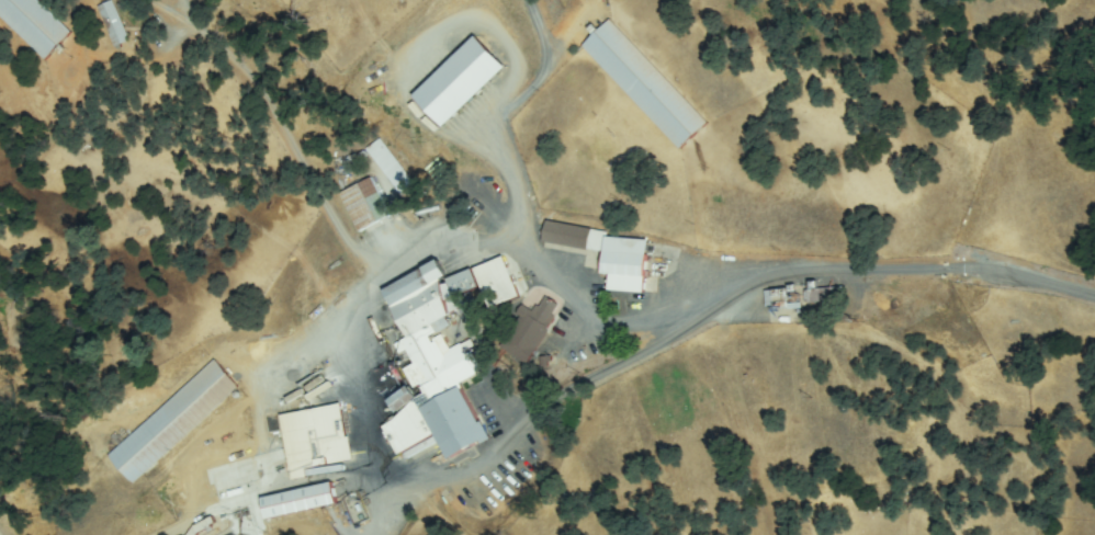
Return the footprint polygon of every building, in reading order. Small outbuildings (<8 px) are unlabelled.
[(47,58),(0,13),(0,0),(36,0),(70,33),(47,58)] [(111,1),(128,41),(116,46),(99,7),(111,1)] [(598,32),(609,22),(707,124),(681,148),(585,46),(597,35),(590,29),(594,26),(598,32)] [(418,96),(475,39),(505,69),(448,126),(418,96)] [(403,192),(366,150),(375,143),(411,184),(403,192)] [(342,195),(371,180),(390,216),(361,231),(342,195)] [(603,252),(545,242),(549,224),(607,234),(603,252)] [(609,240),(646,243),(644,277),(606,274),(609,240)] [(503,296),(484,266),(494,259),(513,289),(503,296)] [(453,458),(438,432),(402,453),(385,424),(407,412),(404,406),(398,409),(393,399),(409,390),(416,401),(429,394),(422,383),(416,386),(407,369),(417,364),(408,349),(400,353),(396,345),(411,337),(387,293),(438,264),(445,276),(440,280),(443,286),(470,271),(479,287),(458,299),(459,301),(471,295),(478,309),(466,316),(462,308),(447,317),(450,323),(427,337),(431,344),(441,338),(449,352),(471,340),(475,346),(469,350),(481,371),(458,383),(489,439),(474,447),(448,400),(440,405),(466,452),(453,458)] [(808,303),(806,291),(843,288),(843,300),(808,303)] [(769,306),(768,296),(798,293),(799,303),(769,306)] [(523,308),(538,315),(545,298),(557,305),(529,363),(504,350),(523,308)] [(134,482),(110,456),(214,361),(238,387),(134,482)] [(309,467),(312,475),(297,477),(284,418),(341,406),(352,458),(309,467)] [(401,449),(407,465),(440,451),(434,436),(401,449)] [(270,517),(266,500),(334,485),(338,502),(270,517)] [(216,524),(201,534),(191,534),(212,519),(216,524)]
